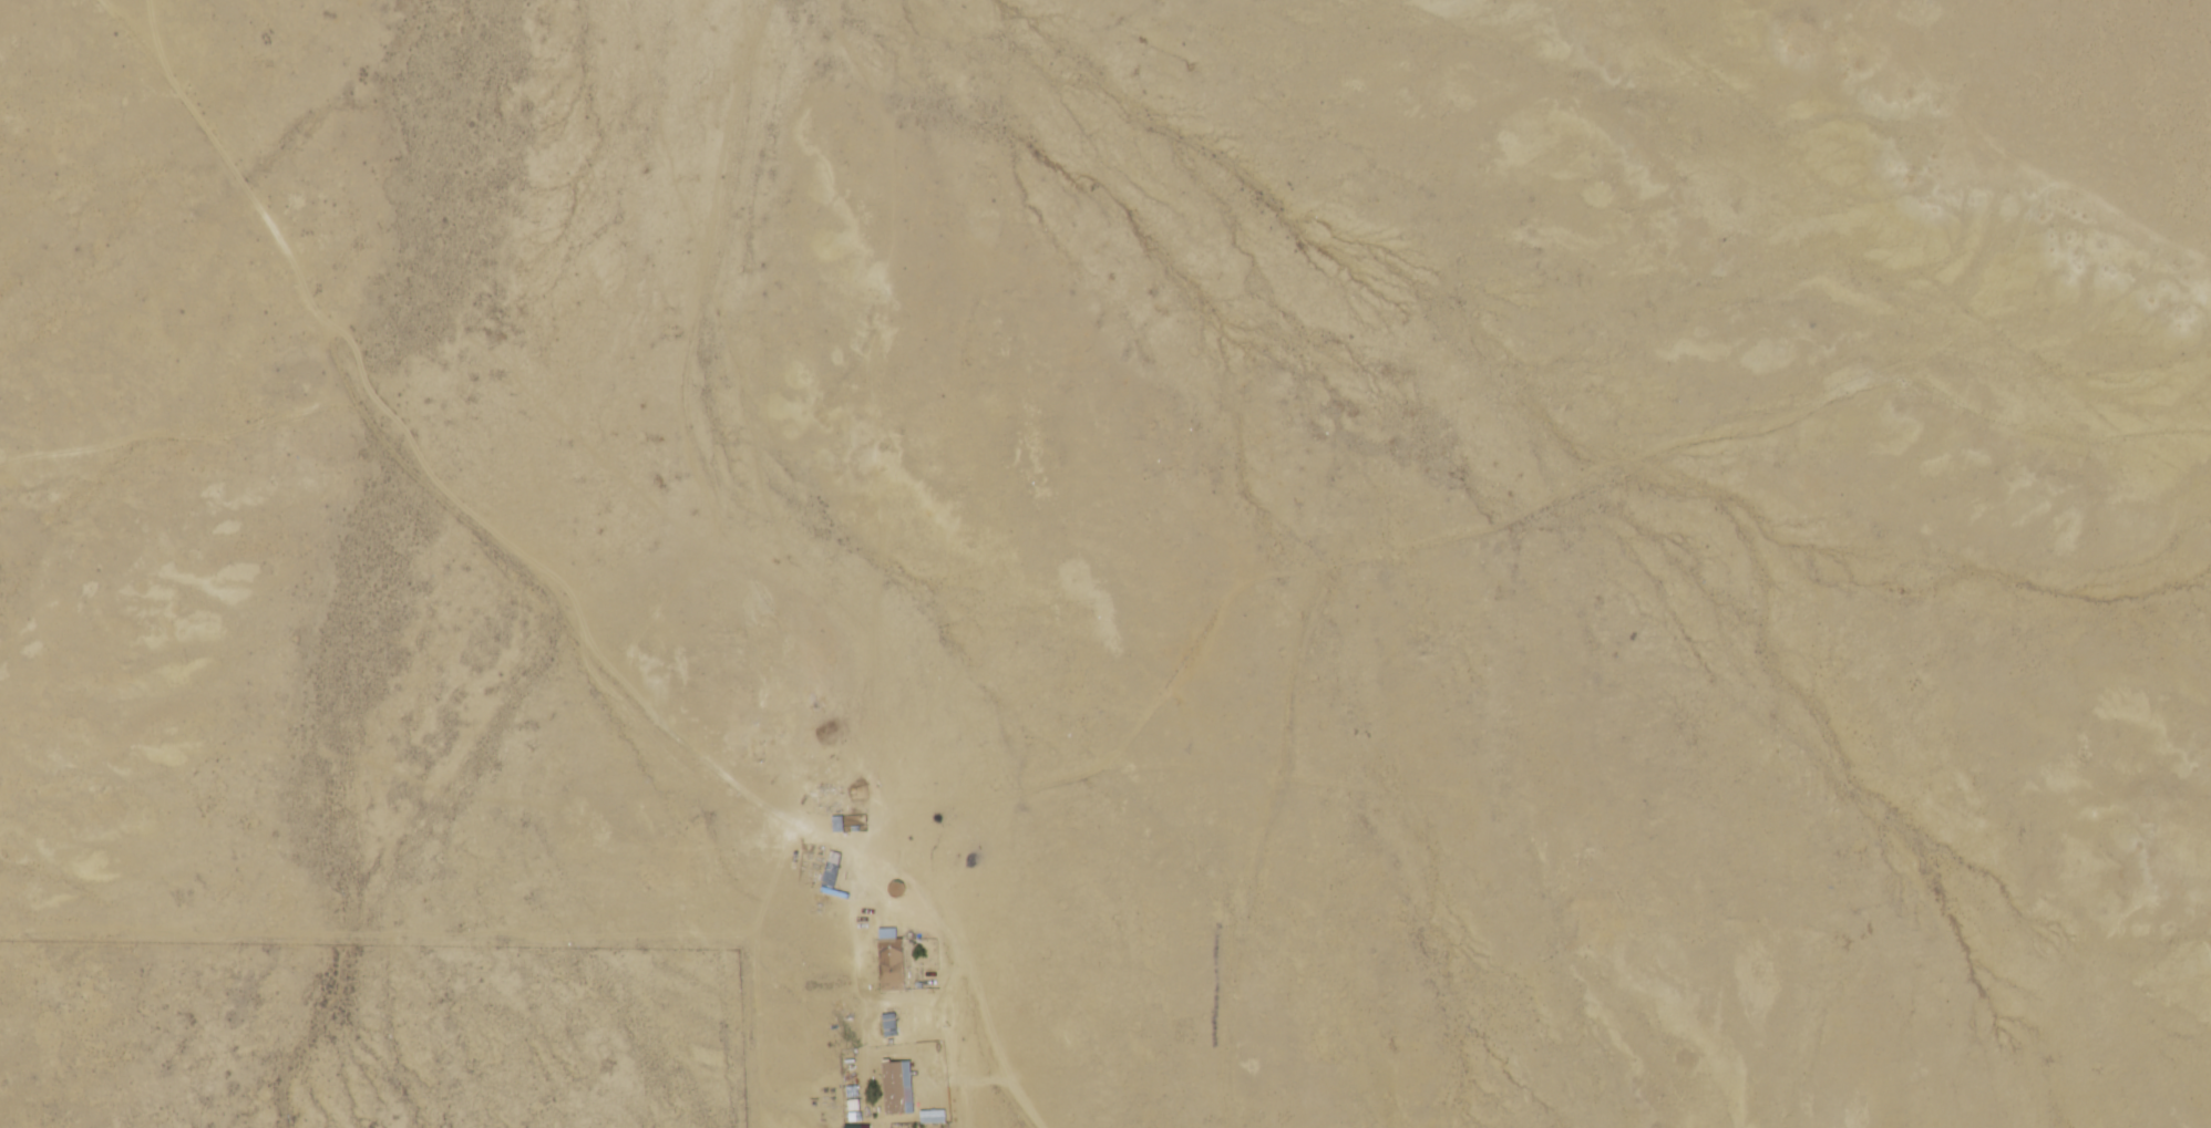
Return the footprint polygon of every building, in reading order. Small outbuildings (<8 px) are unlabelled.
[(828,889),(836,866),(823,862),(816,885),(828,889)] [(898,897),(901,885),(889,882),(885,894),(898,897)] [(910,939),(892,940),(891,929),(874,930),(877,991),(912,990),(910,939)] [(881,1114),(910,1113),(909,1086),(913,1086),(912,1062),(879,1063),(881,1114)]
